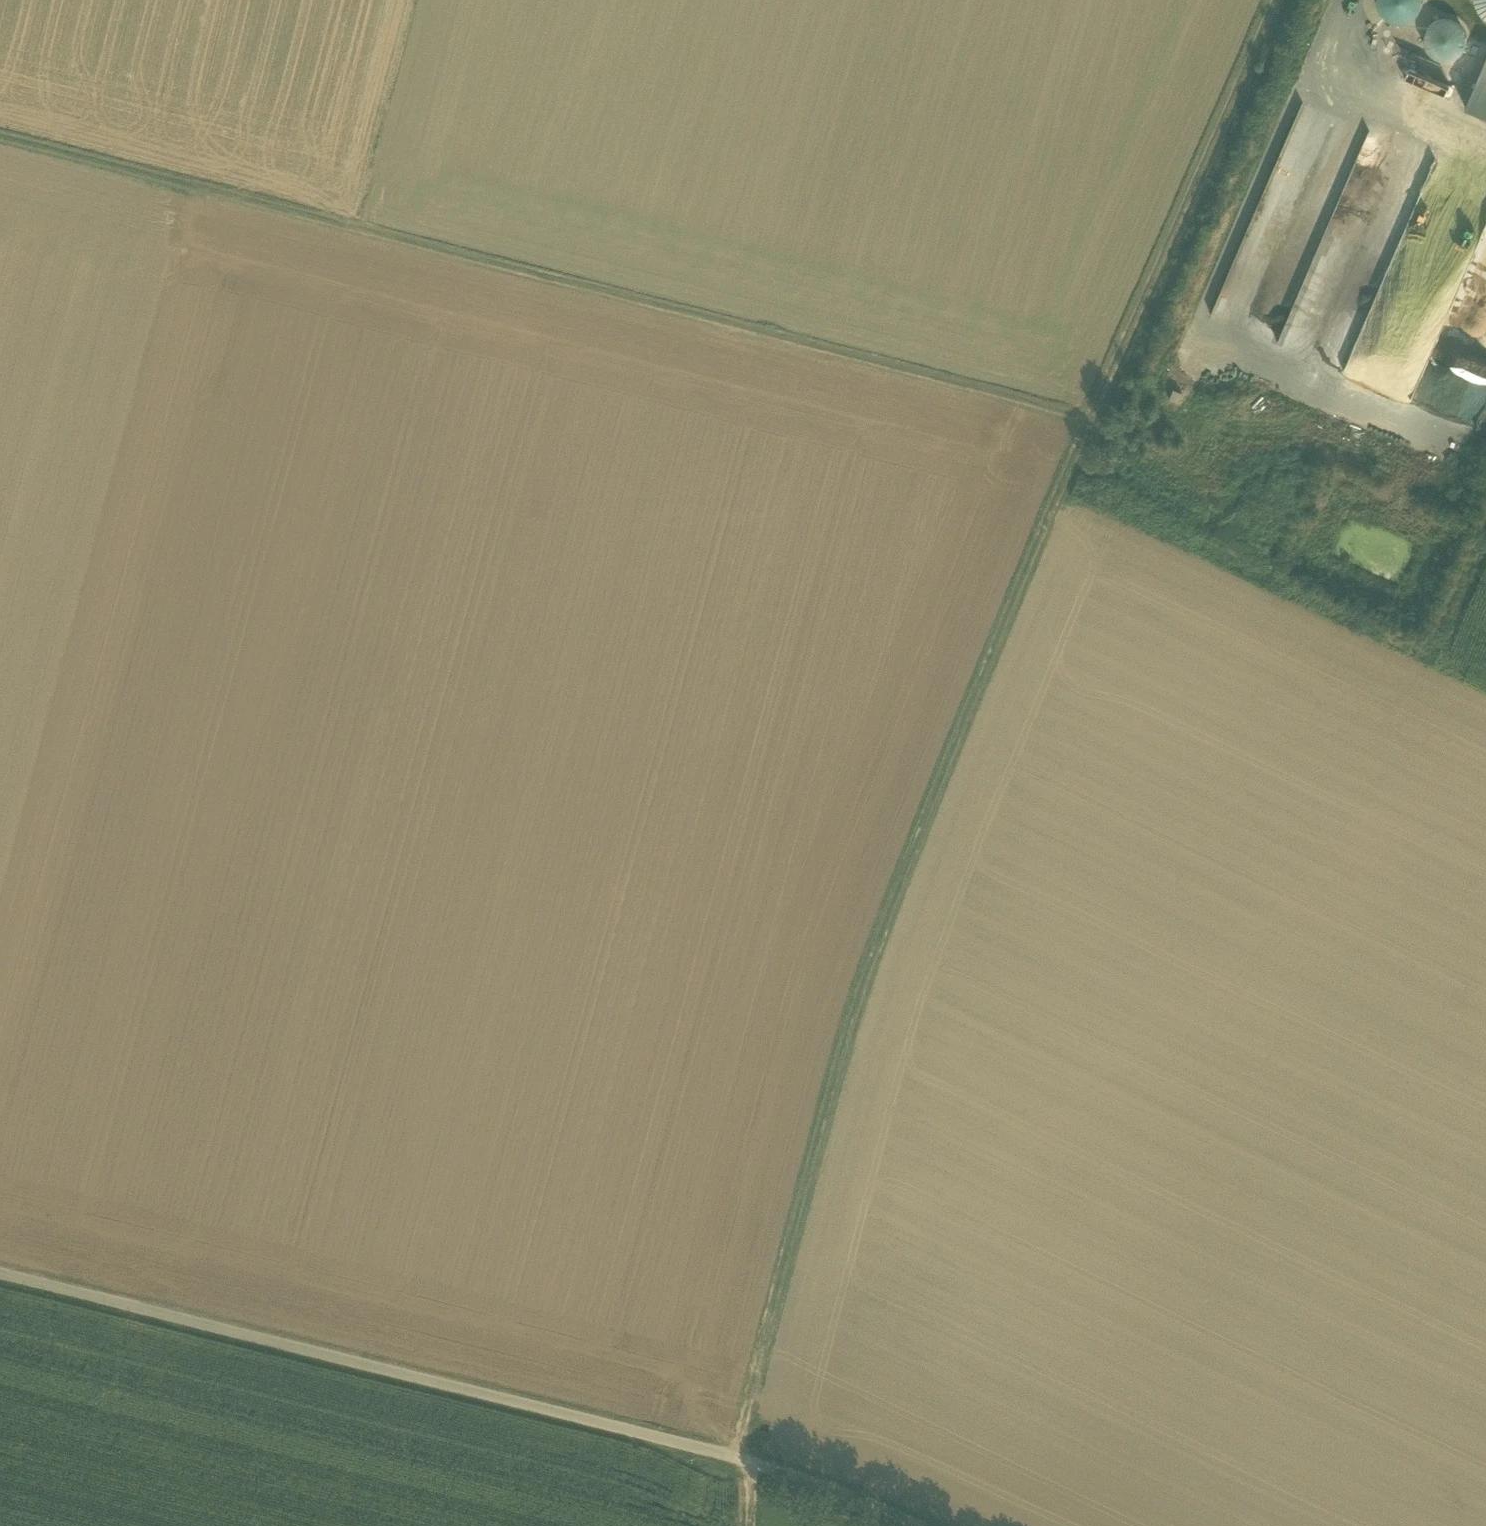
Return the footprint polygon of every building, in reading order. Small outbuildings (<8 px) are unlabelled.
[(1382,5),(1386,13),(1392,19),(1400,22),(1408,23),(1416,21),(1422,17),(1428,10),(1431,2),(1431,0),(1381,0),(1382,5)] [(1482,10),(1485,13),(1485,0),(1476,0),(1482,10)] [(1427,60),(1436,67),(1445,69),(1452,68),(1460,65),(1467,59),(1469,55),(1472,46),(1471,38),(1468,29),(1464,25),(1456,20),(1451,18),(1442,18),(1432,22),(1426,29),(1422,35),(1421,44),(1423,53),(1427,60)] [(1478,48),(1452,107),(1485,122),(1485,52),(1478,48)] [(1376,315),(1434,152),(1297,103),(1221,313),(1230,311),(1230,307),(1241,311),(1247,296),(1243,280),(1256,277),(1254,271),(1285,264),(1286,262),(1295,265),(1301,288),(1305,275),(1320,272),(1323,288),(1331,265),(1346,271),(1344,276),(1355,280),(1352,281),(1376,290),(1353,295),(1363,298),(1359,309),(1376,315)] [(1453,320),(1455,320),(1452,329),(1463,333),(1460,340),(1465,342),(1458,360),(1483,369),(1475,394),(1484,397),(1485,391),(1485,225),(1453,320)] [(1301,341),(1284,338),(1283,347),(1310,350),(1312,334),(1302,333),(1301,341)]
